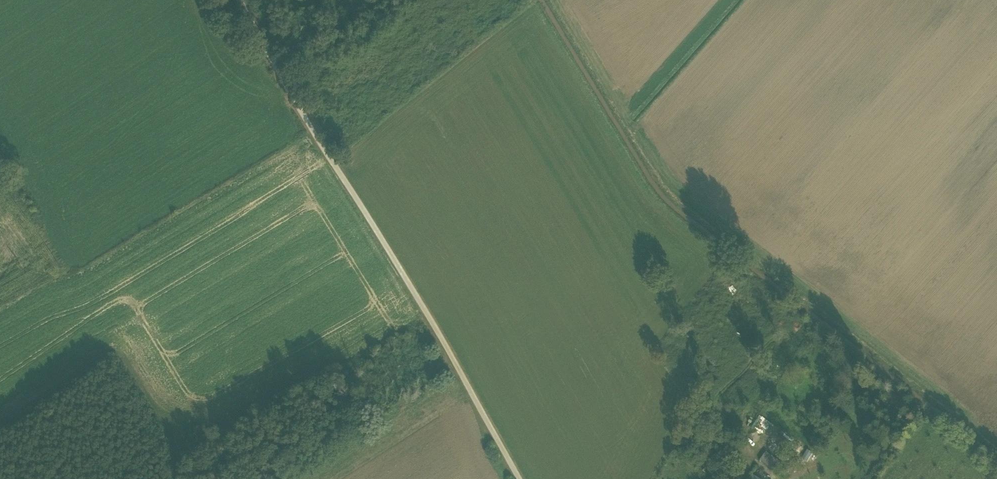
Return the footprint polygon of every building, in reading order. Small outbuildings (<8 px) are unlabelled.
[(750,478),(771,478),(775,472),(782,463),(766,452),(760,461),(750,478)]
